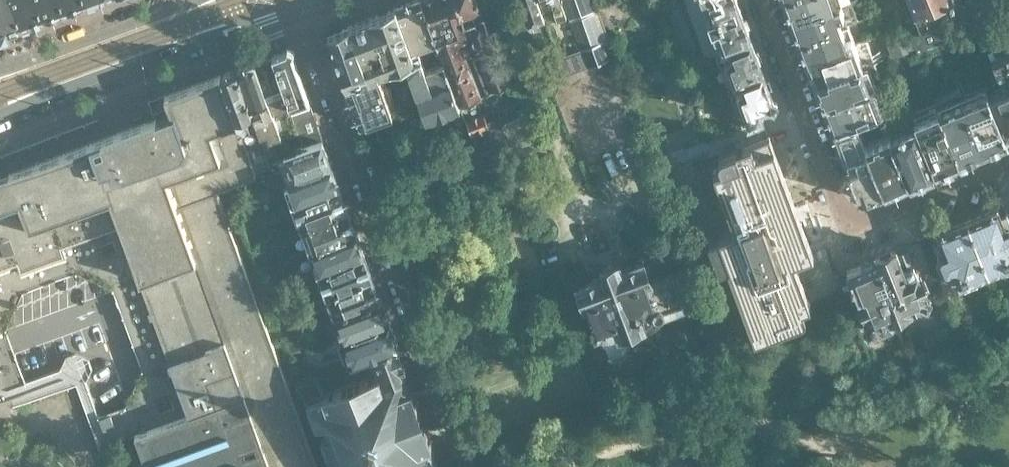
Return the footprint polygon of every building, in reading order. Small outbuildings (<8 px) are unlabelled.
[(14,0),(0,0),(0,29),(0,30),(9,27),(9,26),(22,22),(14,0)] [(39,0),(14,0),(22,22),(31,19),(31,18),(44,14),(39,0)] [(64,0),(39,0),(44,14),(66,6),(64,0)] [(421,72),(412,75),(428,118),(463,105),(462,102),(421,0),(414,0),(395,7),(415,59),(412,60),(415,69),(419,68),(421,72)] [(497,56),(500,55),(497,45),(493,46),(488,32),(491,30),(488,20),(485,21),(477,0),(421,0),(462,102),(507,86),(497,56)] [(536,0),(519,0),(530,31),(535,29),(532,21),(542,17),(539,11),(536,0)] [(590,0),(563,0),(580,48),(564,54),(552,44),(542,17),(532,21),(535,29),(530,31),(537,50),(549,59),(555,78),(608,57),(610,58),(590,0)] [(539,11),(553,6),(556,13),(554,14),(557,22),(567,18),(560,0),(536,0),(539,11)] [(746,27),(747,27),(743,17),(743,16),(739,7),(738,5),(736,0),(692,0),(712,54),(721,50),(732,81),(763,69),(762,69),(758,59),(759,59),(755,49),(754,49),(751,39),(750,37),(746,27)] [(831,0),(786,0),(793,20),(833,5),(831,0)] [(911,33),(968,12),(964,0),(899,0),(911,33)] [(968,12),(976,32),(1008,18),(1008,0),(964,0),(968,12)] [(841,25),(837,16),(843,14),(838,3),(833,5),(793,20),(801,40),(841,25)] [(415,59),(395,7),(377,14),(377,15),(370,17),(389,70),(408,63),(412,75),(421,72),(419,68),(415,69),(412,60),(415,59)] [(389,70),(370,17),(350,25),(369,78),(384,72),(389,70)] [(369,78),(350,25),(343,28),(343,27),(327,33),(346,86),(369,78)] [(853,42),(849,33),(845,35),(841,25),(801,40),(808,59),(853,42)] [(915,52),(909,36),(885,46),(891,62),(915,52)] [(855,64),(852,56),(857,54),(853,42),(808,59),(816,79),(855,64)] [(308,97),(292,51),(291,51),(287,49),(287,48),(286,49),(275,54),(285,85),(306,144),(322,138),(308,97)] [(285,85),(275,54),(274,53),(255,60),(255,61),(285,147),(286,151),(306,144),(285,85)] [(1007,56),(993,61),(1003,85),(1007,84),(1008,87),(989,95),(1004,132),(1008,130),(1008,62),(1007,56)] [(285,147),(255,61),(236,68),(266,153),(285,147)] [(860,62),(855,64),(816,79),(824,100),(868,84),(860,62)] [(266,153),(236,68),(221,73),(255,170),(270,165),(266,153)] [(773,96),(772,95),(769,88),(766,78),(765,78),(763,71),(763,70),(763,69),(732,81),(727,83),(730,91),(736,89),(739,96),(735,98),(744,123),(762,116),(760,108),(761,107),(768,104),(768,105),(769,104),(772,97),(773,96)] [(384,72),(369,78),(346,86),(360,124),(398,110),(384,72)] [(217,189),(256,175),(254,170),(255,170),(221,73),(165,94),(171,112),(11,170),(9,171),(0,174),(0,390),(26,380),(22,376),(18,371),(16,368),(15,366),(13,363),(12,361),(11,359),(10,355),(8,351),(8,349),(7,345),(7,343),(6,341),(6,337),(6,331),(6,327),(7,323),(7,321),(8,317),(9,316),(10,312),(12,308),(12,306),(15,301),(16,299),(19,296),(22,291),(27,287),(31,283),(36,280),(42,277),(45,275),(49,274),(55,272),(61,271),(65,271),(69,270),(73,271),(79,271),(85,272),(89,273),(94,276),(100,278),(103,280),(105,281),(107,283),(110,285),(113,288),(142,368),(125,406),(99,415),(109,443),(135,433),(145,459),(139,461),(138,461),(138,462),(139,462),(148,466),(318,466),(217,189)] [(872,83),(868,84),(824,100),(833,126),(857,117),(858,119),(859,119),(883,110),(872,83)] [(1004,132),(989,95),(987,90),(962,100),(982,148),(1007,137),(1004,132)] [(982,148),(962,100),(939,110),(959,157),(982,148)] [(959,157),(939,110),(938,108),(914,118),(917,125),(935,167),(943,164),(951,161),(959,157)] [(885,188),(869,145),(859,119),(858,119),(857,117),(833,126),(859,194),(861,193),(863,196),(881,189),(884,188),(885,188)] [(935,167),(917,125),(893,135),(910,178),(911,177),(911,178),(919,175),(919,174),(935,167)] [(812,251),(806,235),(769,135),(722,152),(721,153),(720,154),(719,155),(718,156),(718,157),(718,158),(719,159),(721,166),(713,169),(724,198),(718,200),(721,208),(710,212),(718,235),(717,235),(754,336),(802,318),(804,317),(805,316),(805,315),(805,313),(805,312),(802,305),(810,302),(794,258),(812,251)] [(910,178),(893,135),(869,145),(885,188),(910,178)] [(306,144),(286,151),(285,151),(294,176),(331,162),(322,138),(306,144)] [(340,185),(331,162),(294,176),(286,178),(294,201),(295,201),(340,185)] [(348,208),(340,185),(295,201),(303,224),(348,208)] [(1006,210),(999,213),(997,207),(988,211),(968,219),(989,271),(1008,263),(1008,217),(1006,210)] [(356,230),(348,208),(303,224),(311,247),(356,230)] [(989,271),(968,219),(947,227),(938,231),(940,237),(934,239),(938,250),(936,255),(942,270),(948,272),(953,285),(961,282),(962,282),(989,271)] [(365,253),(356,230),(311,247),(319,269),(365,253)] [(685,301),(682,294),(683,293),(684,292),(684,291),(685,290),(684,289),(684,288),(683,287),(682,286),(681,285),(679,286),(677,280),(675,281),(672,272),(650,280),(644,263),(621,271),(619,265),(615,267),(612,257),(621,254),(619,247),(588,258),(591,264),(601,261),(605,270),(600,272),(602,277),(578,286),(585,306),(589,305),(598,330),(588,334),(592,344),(601,341),(603,342),(605,343),(607,343),(609,343),(611,342),(614,341),(614,340),(616,339),(616,338),(617,337),(618,336),(618,335),(624,333),(624,334),(630,338),(638,335),(641,329),(640,327),(686,311),(683,302),(685,301)] [(926,287),(920,273),(919,274),(917,269),(916,269),(913,261),(903,265),(896,248),(895,249),(894,248),(878,255),(877,256),(900,312),(912,307),(911,304),(924,298),(926,292),(925,288),(926,287)] [(373,276),(365,253),(319,269),(327,292),(373,276)] [(900,312),(877,256),(847,268),(847,269),(837,273),(837,272),(835,273),(845,298),(854,295),(856,291),(859,297),(857,297),(862,312),(865,311),(867,316),(865,317),(863,322),(865,326),(870,329),(876,326),(880,328),(891,324),(893,318),(892,315),(900,312)] [(381,298),(373,276),(327,292),(335,314),(381,298)] [(281,309),(272,286),(266,289),(274,311),(281,309)] [(389,321),(381,298),(335,314),(343,337),(389,321)] [(398,344),(389,321),(343,337),(352,360),(371,353),(398,344)] [(425,424),(423,424),(417,407),(419,406),(412,386),(410,387),(408,382),(404,372),(402,367),(406,366),(403,358),(401,352),(398,344),(371,353),(378,372),(324,392),(317,373),(300,380),(316,422),(324,419),(329,433),(321,436),(332,463),(339,460),(342,466),(435,466),(436,466),(438,466),(435,458),(433,450),(430,444),(432,443),(425,424)]
